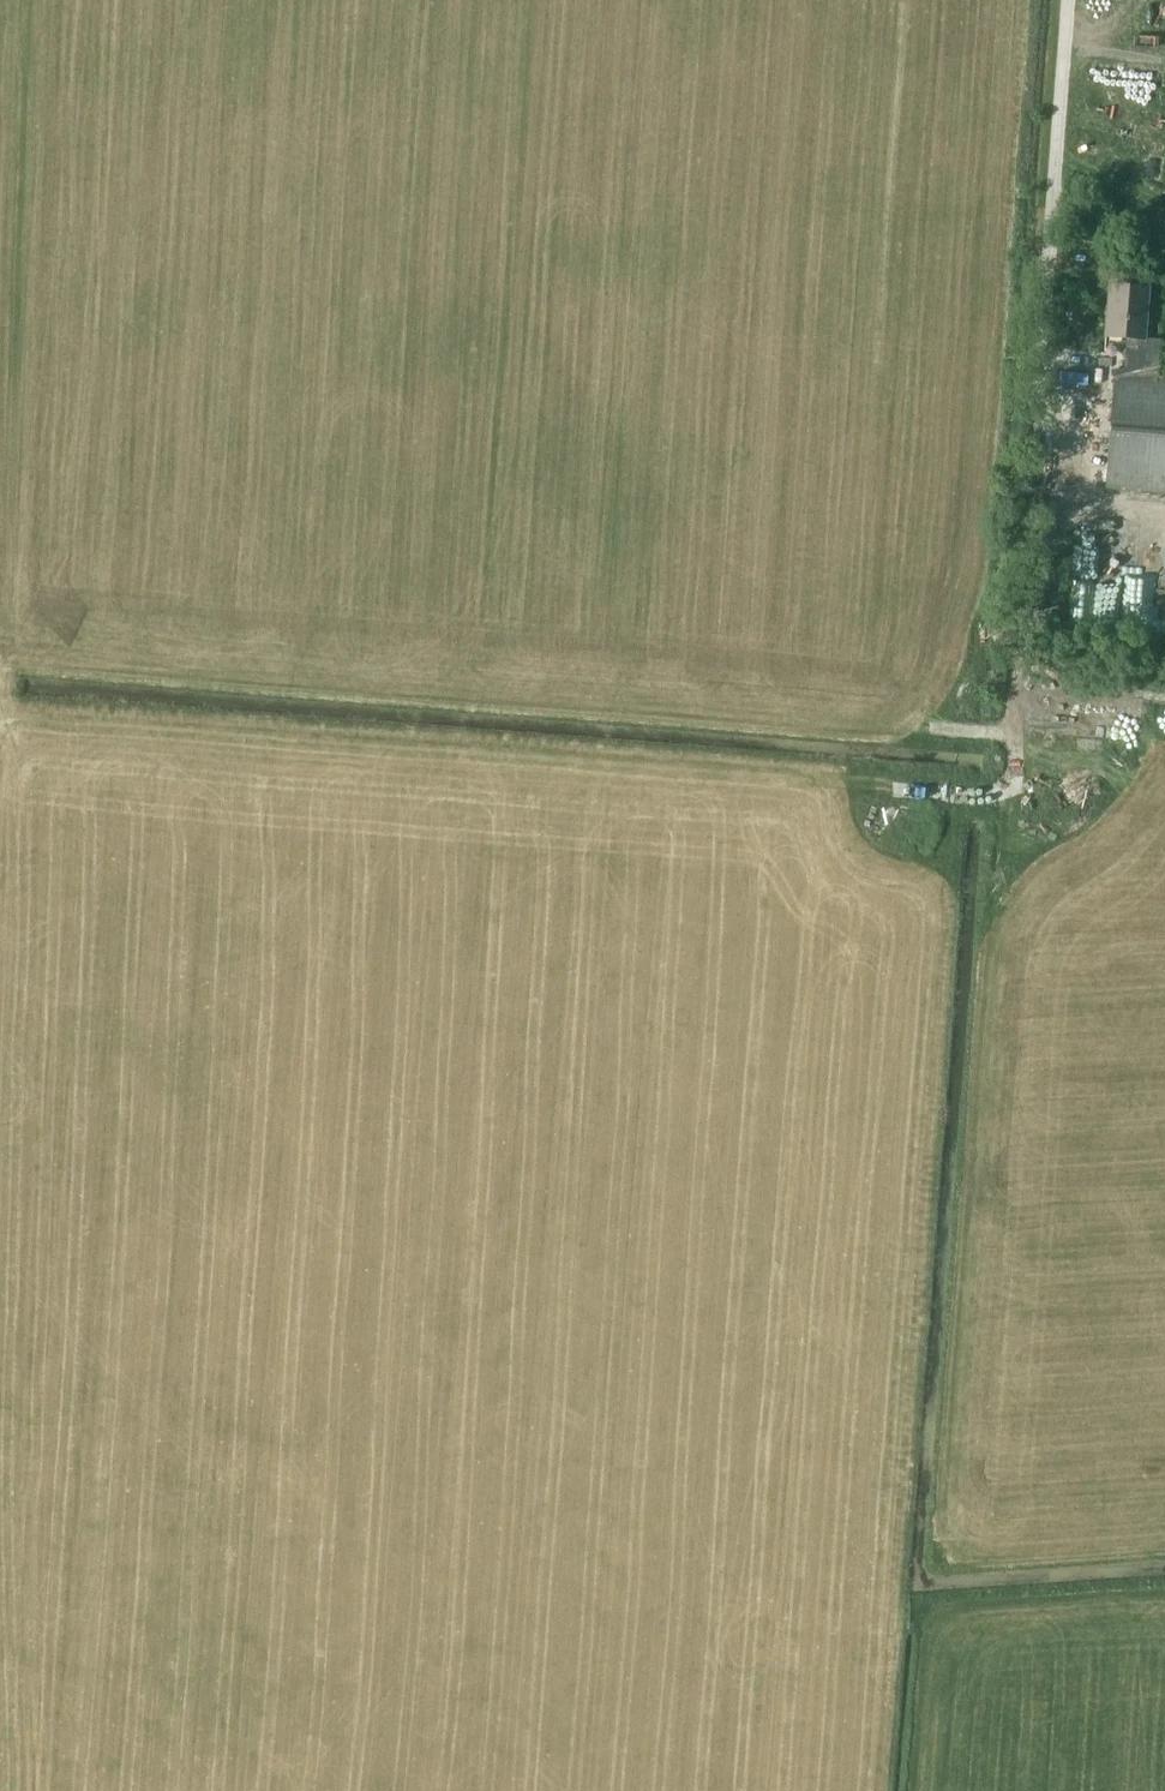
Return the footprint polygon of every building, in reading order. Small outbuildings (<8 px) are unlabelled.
[(1164,492),(1164,373),(1158,372),(1160,339),(1145,338),(1150,287),(1110,284),(1106,336),(1127,338),(1125,370),(1115,369),(1106,488),(1164,492)]
